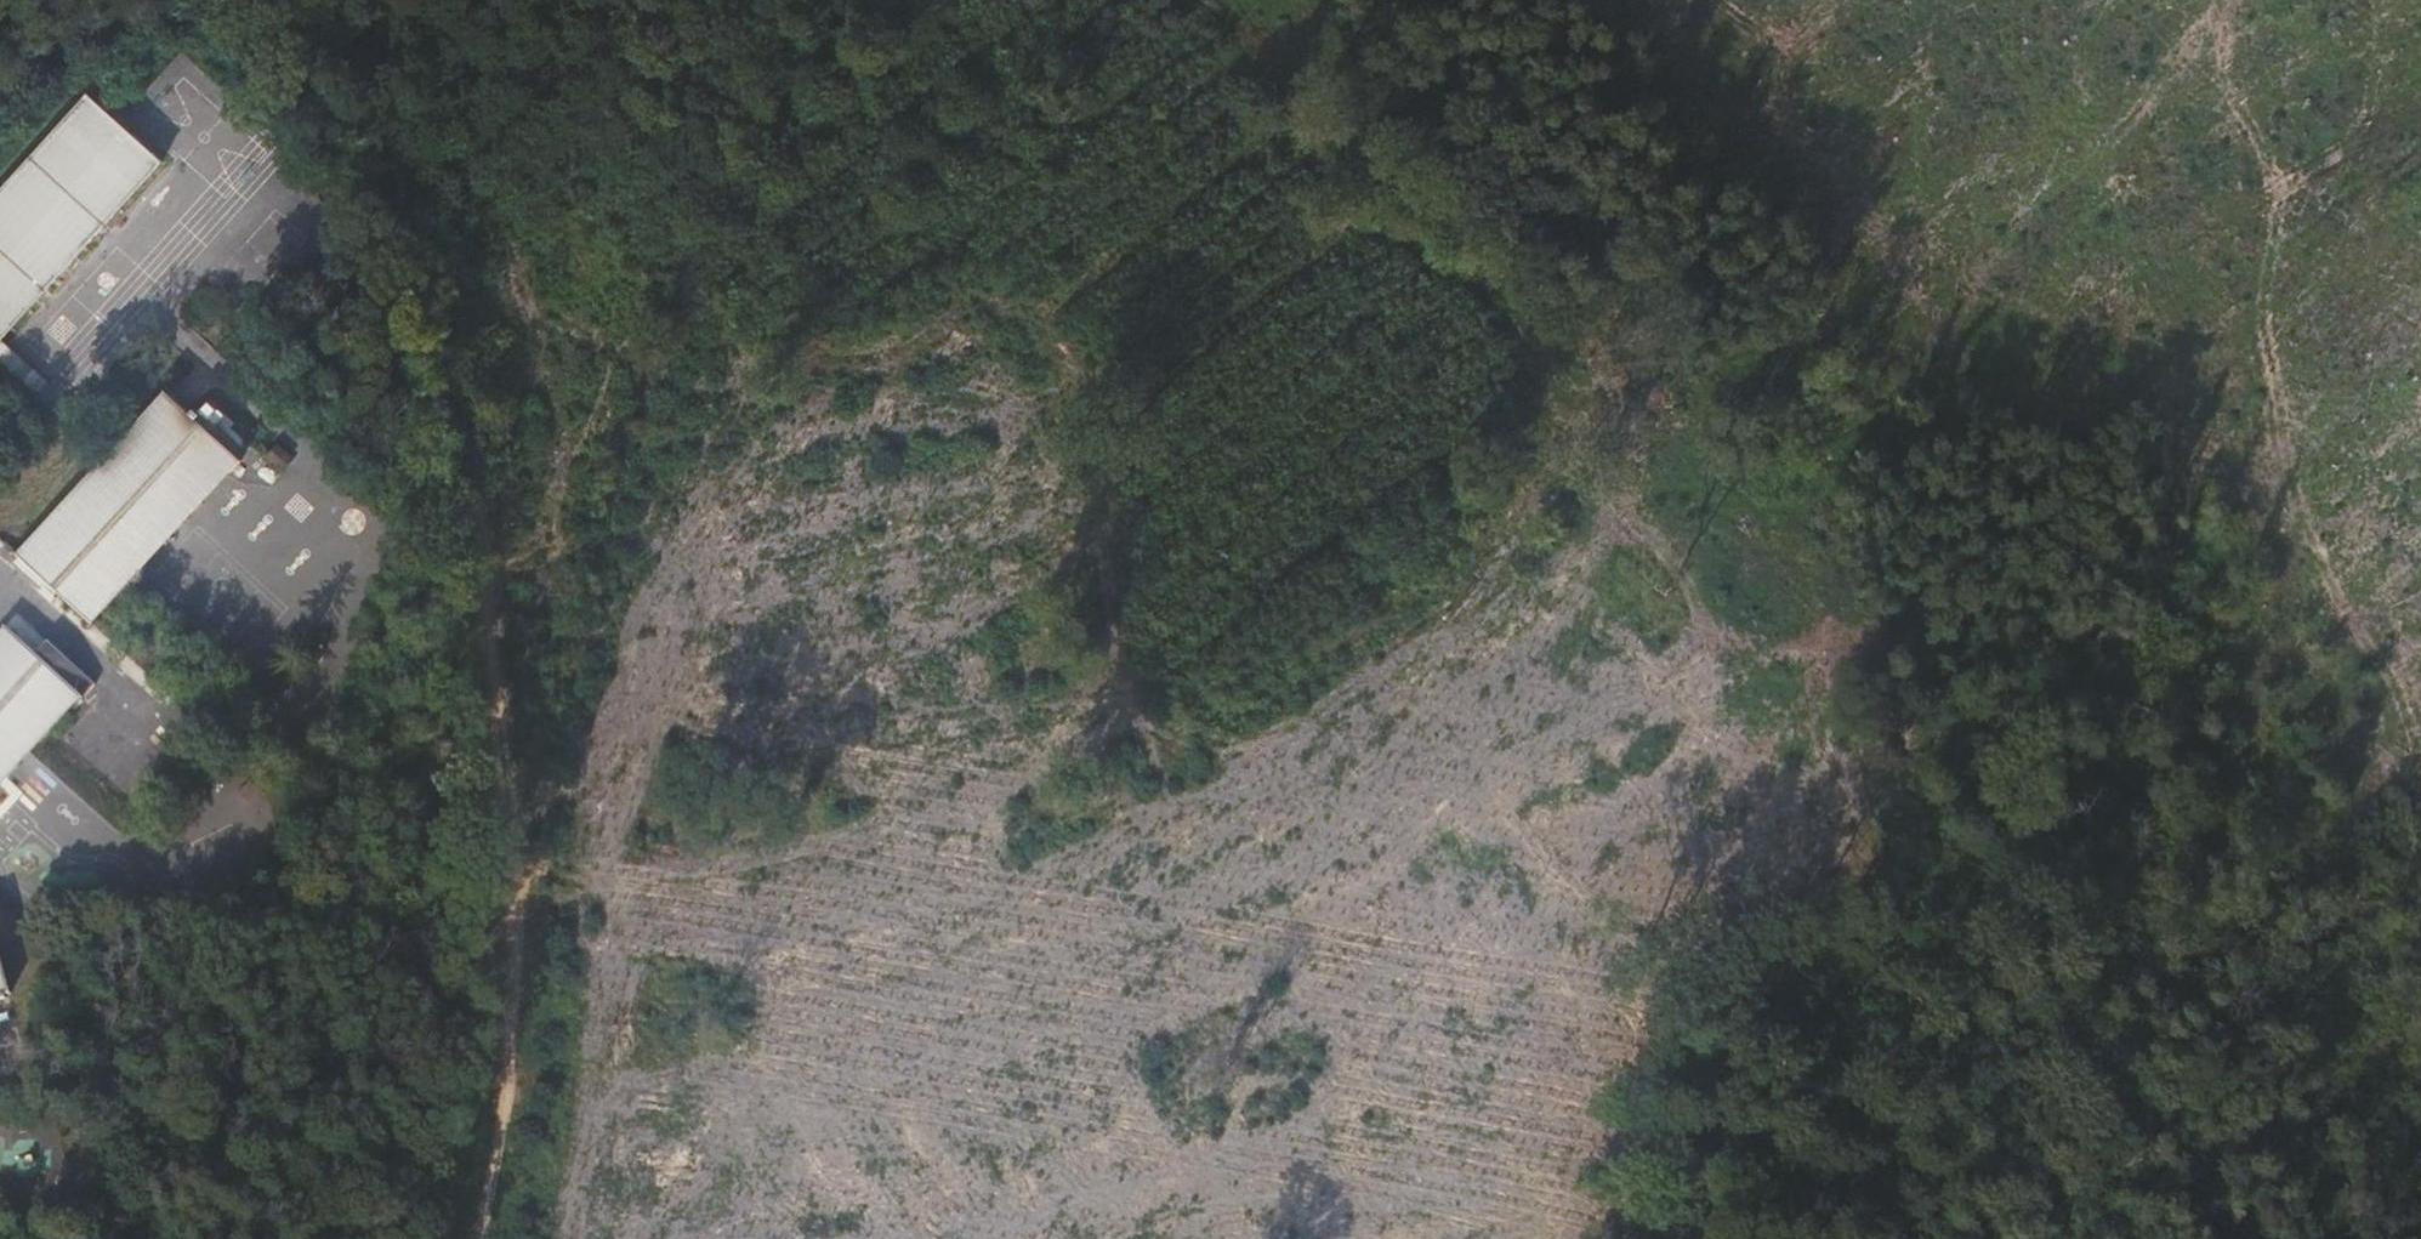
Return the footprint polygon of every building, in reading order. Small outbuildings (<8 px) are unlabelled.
[(0,193),(0,336),(5,340),(166,162),(89,94),(0,193)] [(191,411),(167,387),(164,390),(166,392),(20,549),(16,547),(14,551),(94,623),(95,622),(93,619),(241,462),(244,464),(246,461),(197,417),(203,411),(197,404),(191,411)] [(37,654),(8,627),(0,636),(0,784),(79,697),(82,699),(84,696),(37,654)] [(51,639),(37,654),(84,696),(96,681),(51,639)] [(2,999),(8,996),(8,992),(13,991),(13,989),(9,988),(0,954),(0,996),(2,999)]
